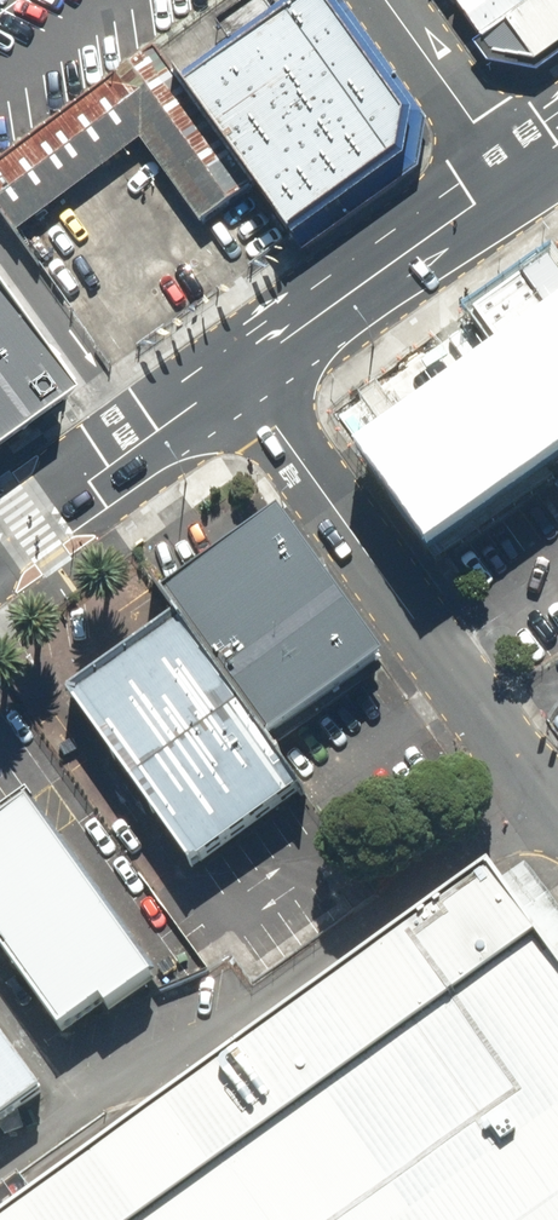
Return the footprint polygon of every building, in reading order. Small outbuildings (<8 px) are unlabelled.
[(324,0),(312,0),(186,89),(291,236),(425,140),(324,0)] [(541,0),(462,0),(455,5),(482,42),(507,24),(541,0)] [(507,24),(537,65),(557,51),(557,0),(541,0),(507,24)] [(153,50),(0,159),(0,208),(19,234),(146,144),(204,225),(253,190),(153,50)] [(556,326),(525,284),(481,315),(511,358),(556,326)] [(56,395),(0,316),(0,434),(56,395)] [(377,456),(438,540),(557,454),(557,327),(377,456)] [(164,594),(181,618),(270,742),(386,660),(280,511),(164,594)] [(270,742),(181,618),(70,697),(192,868),(304,789),(270,742)] [(30,794),(0,816),(0,940),(65,1031),(155,968),(30,794)] [(523,847),(0,1212),(0,1219),(557,1219),(557,897),(523,847)] [(44,1088),(0,1026),(0,1119),(44,1088)]
